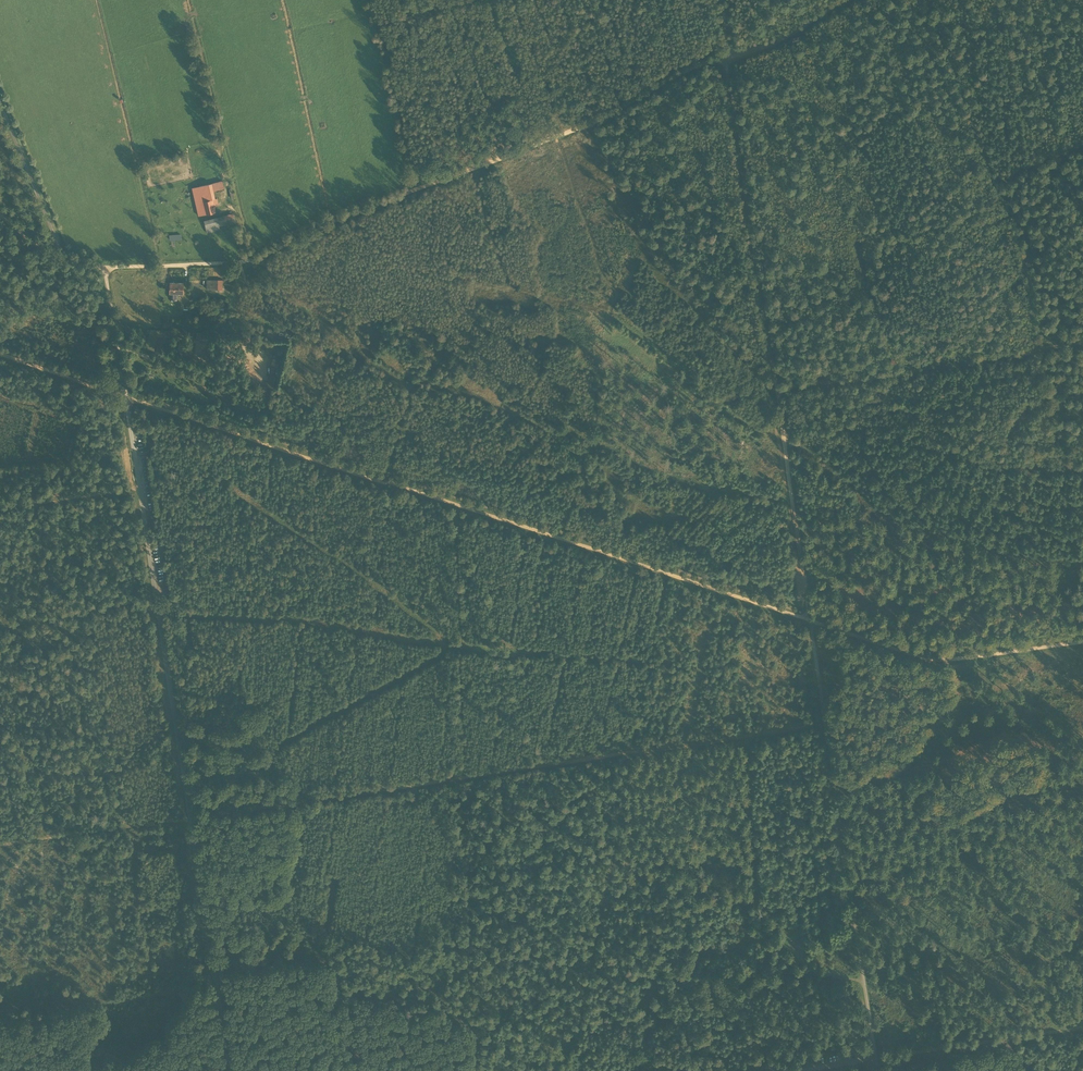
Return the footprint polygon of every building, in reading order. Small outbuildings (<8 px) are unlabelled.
[(222,180),(211,183),(213,188),(213,190),(224,187),(222,180)] [(198,215),(205,213),(202,201),(203,201),(200,190),(199,186),(192,187),(198,215)] [(200,190),(203,201),(212,199),(215,198),(213,190),(213,188),(200,190)] [(215,211),(213,204),(212,199),(203,201),(202,201),(205,213),(215,211)] [(204,221),(207,232),(219,229),(218,225),(235,221),(233,213),(204,221)] [(206,288),(222,288),(222,279),(206,279),(206,288)] [(176,292),(183,292),(183,282),(178,282),(175,282),(170,282),(170,283),(169,291),(172,292),(176,292)] [(273,386),(276,375),(269,374),(267,385),(273,386)]
